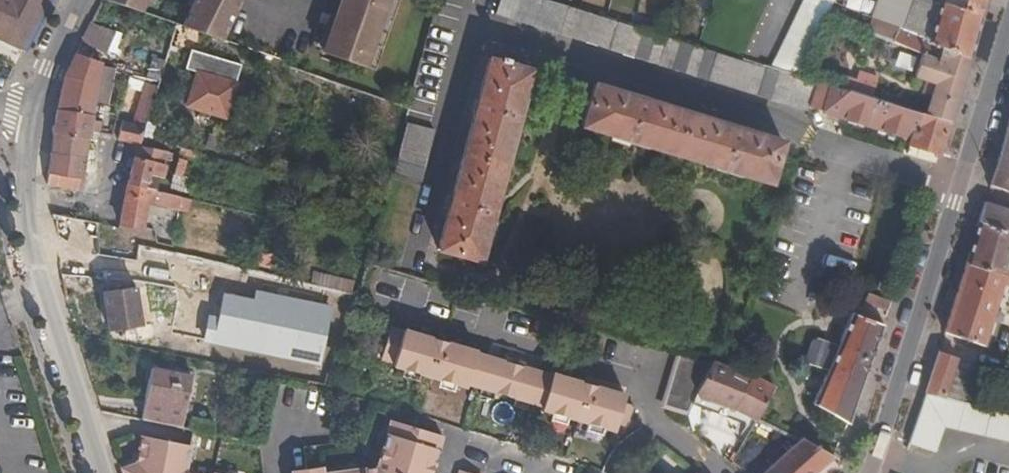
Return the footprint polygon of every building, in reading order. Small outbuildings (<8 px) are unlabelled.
[(21,56),(49,0),(0,0),(0,46),(21,56)] [(140,12),(146,0),(105,0),(140,12)] [(240,0),(197,0),(184,27),(221,40),(240,0)] [(376,30),(386,0),(341,0),(335,17),(376,30)] [(567,5),(550,0),(513,0),(508,19),(559,34),(567,5)] [(773,68),(800,76),(828,15),(834,0),(804,0),(773,68)] [(867,19),(876,0),(842,0),(839,6),(867,19)] [(935,0),(912,0),(905,24),(897,22),(895,28),(878,23),(875,29),(895,36),(924,45),(970,58),(982,18),(935,0)] [(982,18),(987,0),(935,0),(982,18)] [(800,76),(773,68),(701,46),(567,5),(559,34),(808,107),(811,97),(817,81),(800,76)] [(376,30),(335,17),(331,28),(373,41),(376,30)] [(168,54),(178,25),(158,18),(147,47),(168,54)] [(112,36),(89,25),(76,53),(99,64),(112,36)] [(373,41),(331,28),(323,52),(364,67),(373,41)] [(931,94),(956,103),(970,58),(924,45),(916,67),(930,71),(927,78),(935,81),(931,94)] [(186,104),(224,115),(240,64),(191,50),(184,68),(196,72),(186,104)] [(64,78),(58,107),(90,112),(99,64),(76,53),(64,78)] [(910,72),(914,58),(896,53),(892,67),(910,72)] [(477,260),(529,71),(503,63),(496,61),(488,58),(436,249),(477,260)] [(927,78),(923,91),(931,94),(935,81),(927,78)] [(147,112),(157,84),(145,79),(135,108),(137,109),(147,112)] [(829,85),(817,81),(811,97),(825,102),(829,85)] [(593,83),(580,125),(770,182),(781,142),(593,83)] [(873,128),(880,100),(829,85),(825,102),(822,111),(873,128)] [(926,115),(950,122),(956,103),(931,94),(926,115)] [(912,140),(921,114),(880,100),(873,128),(912,140)] [(90,112),(58,107),(53,133),(87,137),(88,127),(96,129),(99,119),(90,116),(90,112)] [(133,123),(143,126),(147,112),(137,109),(133,123)] [(921,114),(912,140),(910,146),(939,154),(950,122),(926,115),(921,114)] [(114,134),(114,136),(135,145),(139,136),(143,126),(133,123),(121,118),(114,134)] [(434,132),(404,123),(389,175),(419,184),(434,132)] [(96,129),(88,127),(87,137),(95,137),(96,129)] [(1006,132),(990,186),(1008,191),(1008,133),(1006,132)] [(87,137),(53,133),(50,153),(85,157),(87,137)] [(145,147),(134,150),(133,158),(153,162),(156,150),(145,147)] [(174,155),(171,154),(162,152),(156,150),(153,162),(167,166),(168,160),(173,160),(174,155)] [(85,157),(50,153),(46,181),(47,186),(79,190),(80,178),(83,179),(85,157)] [(185,159),(179,157),(172,187),(179,189),(185,159)] [(127,183),(147,188),(153,162),(133,158),(127,183)] [(147,188),(149,188),(159,191),(162,177),(165,176),(167,166),(153,162),(147,188)] [(147,188),(127,183),(119,222),(141,226),(146,202),(149,188),(147,188)] [(181,196),(170,193),(159,191),(149,188),(146,202),(178,210),(181,196)] [(984,204),(978,222),(1008,232),(1008,211),(984,204)] [(139,232),(141,226),(119,222),(118,228),(139,232)] [(978,222),(966,263),(1004,273),(1007,267),(1008,259),(1008,232),(978,222)] [(149,247),(137,244),(135,251),(148,253),(149,247)] [(253,249),(249,263),(267,268),(271,254),(253,249)] [(1007,267),(1004,273),(966,263),(944,333),(982,345),(1002,282),(1008,284),(1008,268),(1007,267)] [(143,321),(141,285),(132,286),(135,322),(143,321)] [(135,322),(132,286),(100,288),(103,328),(116,332),(116,337),(131,341),(180,336),(178,314),(145,317),(145,321),(143,321),(135,322)] [(870,295),(868,300),(889,307),(891,301),(870,295)] [(828,372),(812,405),(849,424),(883,326),(852,316),(840,348),(819,341),(812,344),(807,359),(810,364),(828,372)] [(624,395),(593,386),(590,400),(577,396),(581,383),(551,374),(550,375),(475,354),(475,352),(445,343),(442,356),(428,352),(433,339),(402,330),(401,332),(389,329),(379,360),(392,363),(391,367),(464,388),(466,385),(542,408),(541,410),(613,431),(615,424),(626,427),(632,406),(622,403),(624,395)] [(442,356),(445,343),(433,339),(428,352),(442,356)] [(699,395),(713,364),(678,353),(663,406),(691,414),(699,395)] [(937,353),(924,394),(944,399),(955,364),(956,358),(937,353)] [(772,391),(729,371),(713,364),(699,395),(704,401),(737,411),(757,420),(772,391)] [(955,364),(944,399),(971,405),(980,371),(955,364)] [(152,369),(141,420),(182,428),(192,377),(152,369)] [(329,375),(317,373),(314,385),(324,388),(329,375)] [(577,396),(590,400),(593,386),(581,383),(577,396)] [(924,394),(908,443),(935,452),(945,427),(1008,442),(1008,414),(971,405),(944,399),(924,394)] [(359,472),(432,472),(441,438),(391,423),(379,464),(359,467),(359,472)] [(128,463),(120,469),(122,472),(175,472),(172,469),(178,445),(136,435),(128,463)] [(793,447),(803,439),(793,435),(788,442),(793,447)] [(764,472),(815,472),(831,459),(832,456),(803,439),(793,447),(764,472)]
